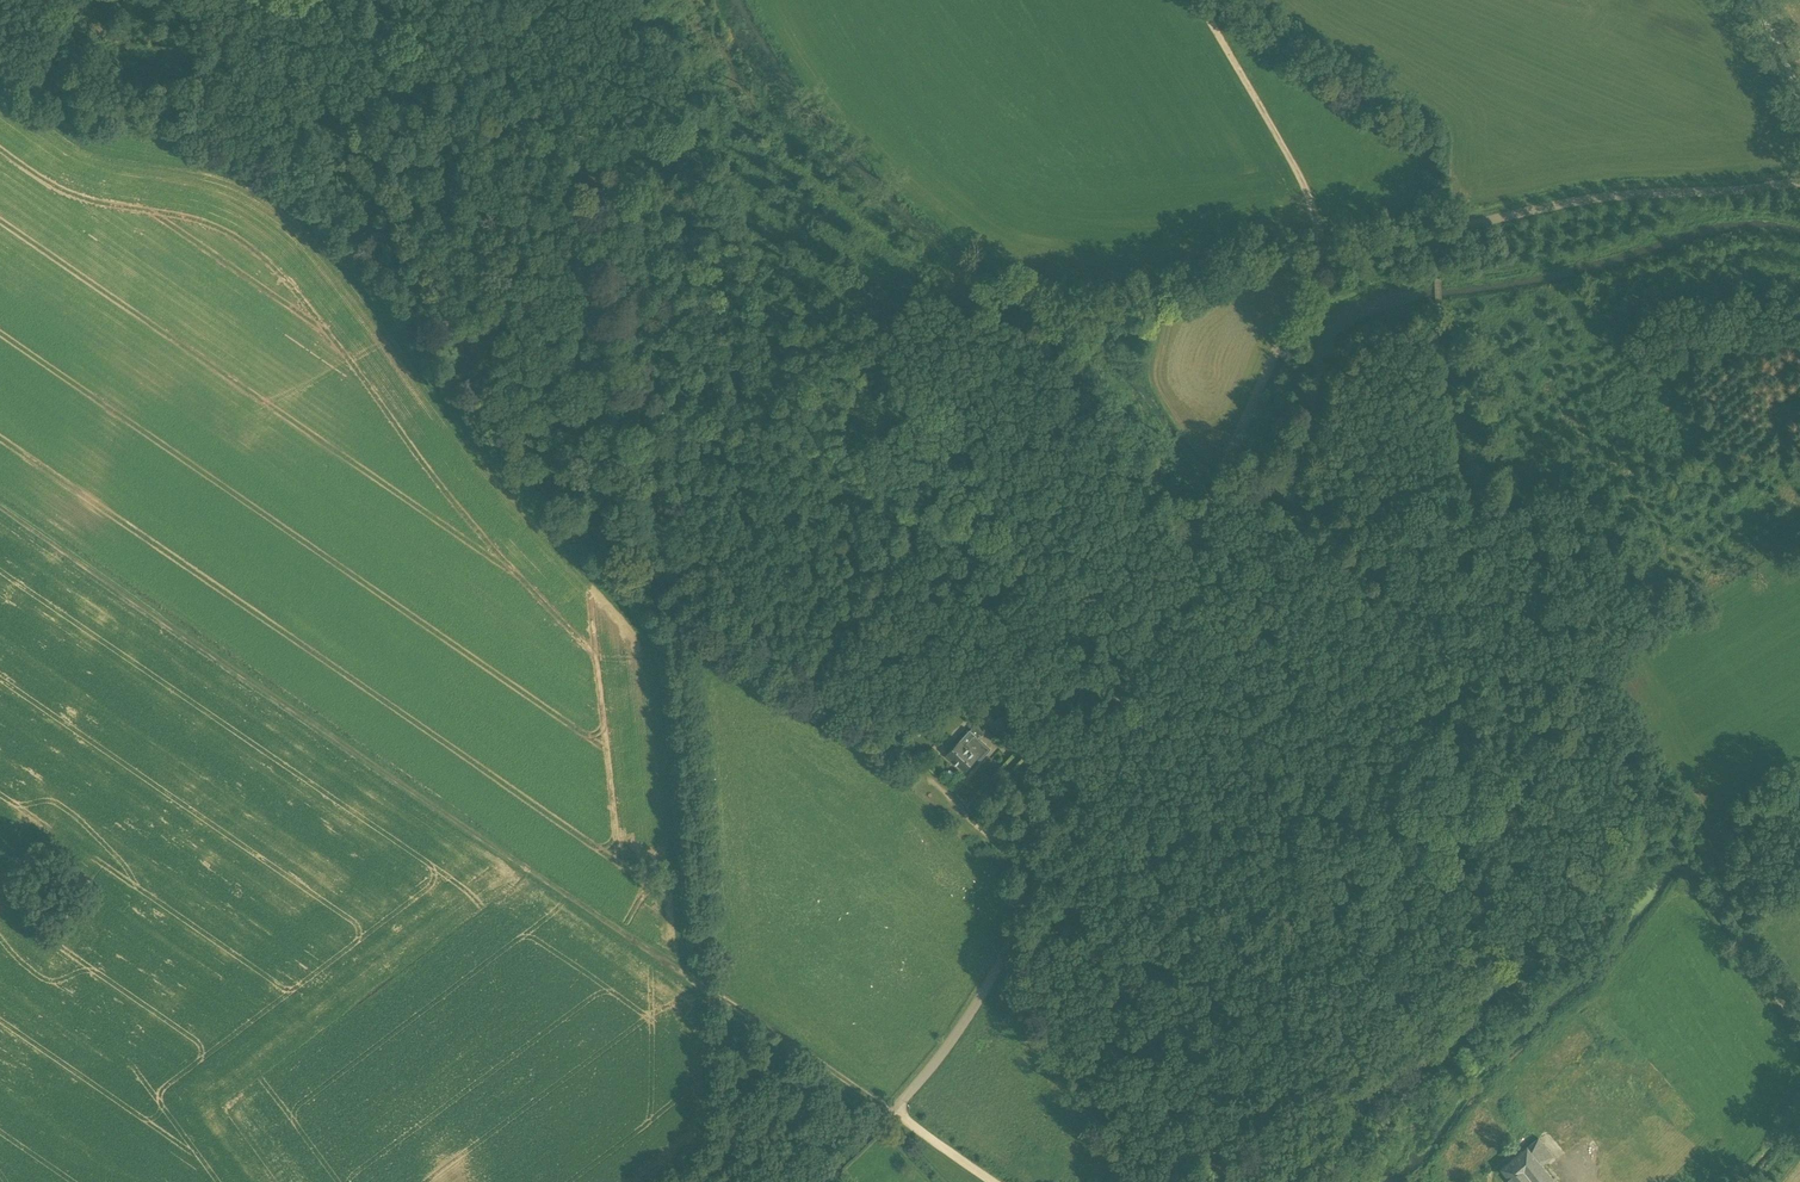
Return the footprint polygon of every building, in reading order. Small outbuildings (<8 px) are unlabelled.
[(144,49),(160,49),(160,33),(144,33),(144,49)] [(981,735),(985,729),(976,721),(960,740),(959,740),(947,754),(964,770),(977,757),(979,759),(989,748),(977,737),(980,734),(981,735)] [(1542,1165),(1554,1156),(1539,1136),(1527,1146),(1501,1167),(1512,1181),(1556,1181),(1542,1165)]
